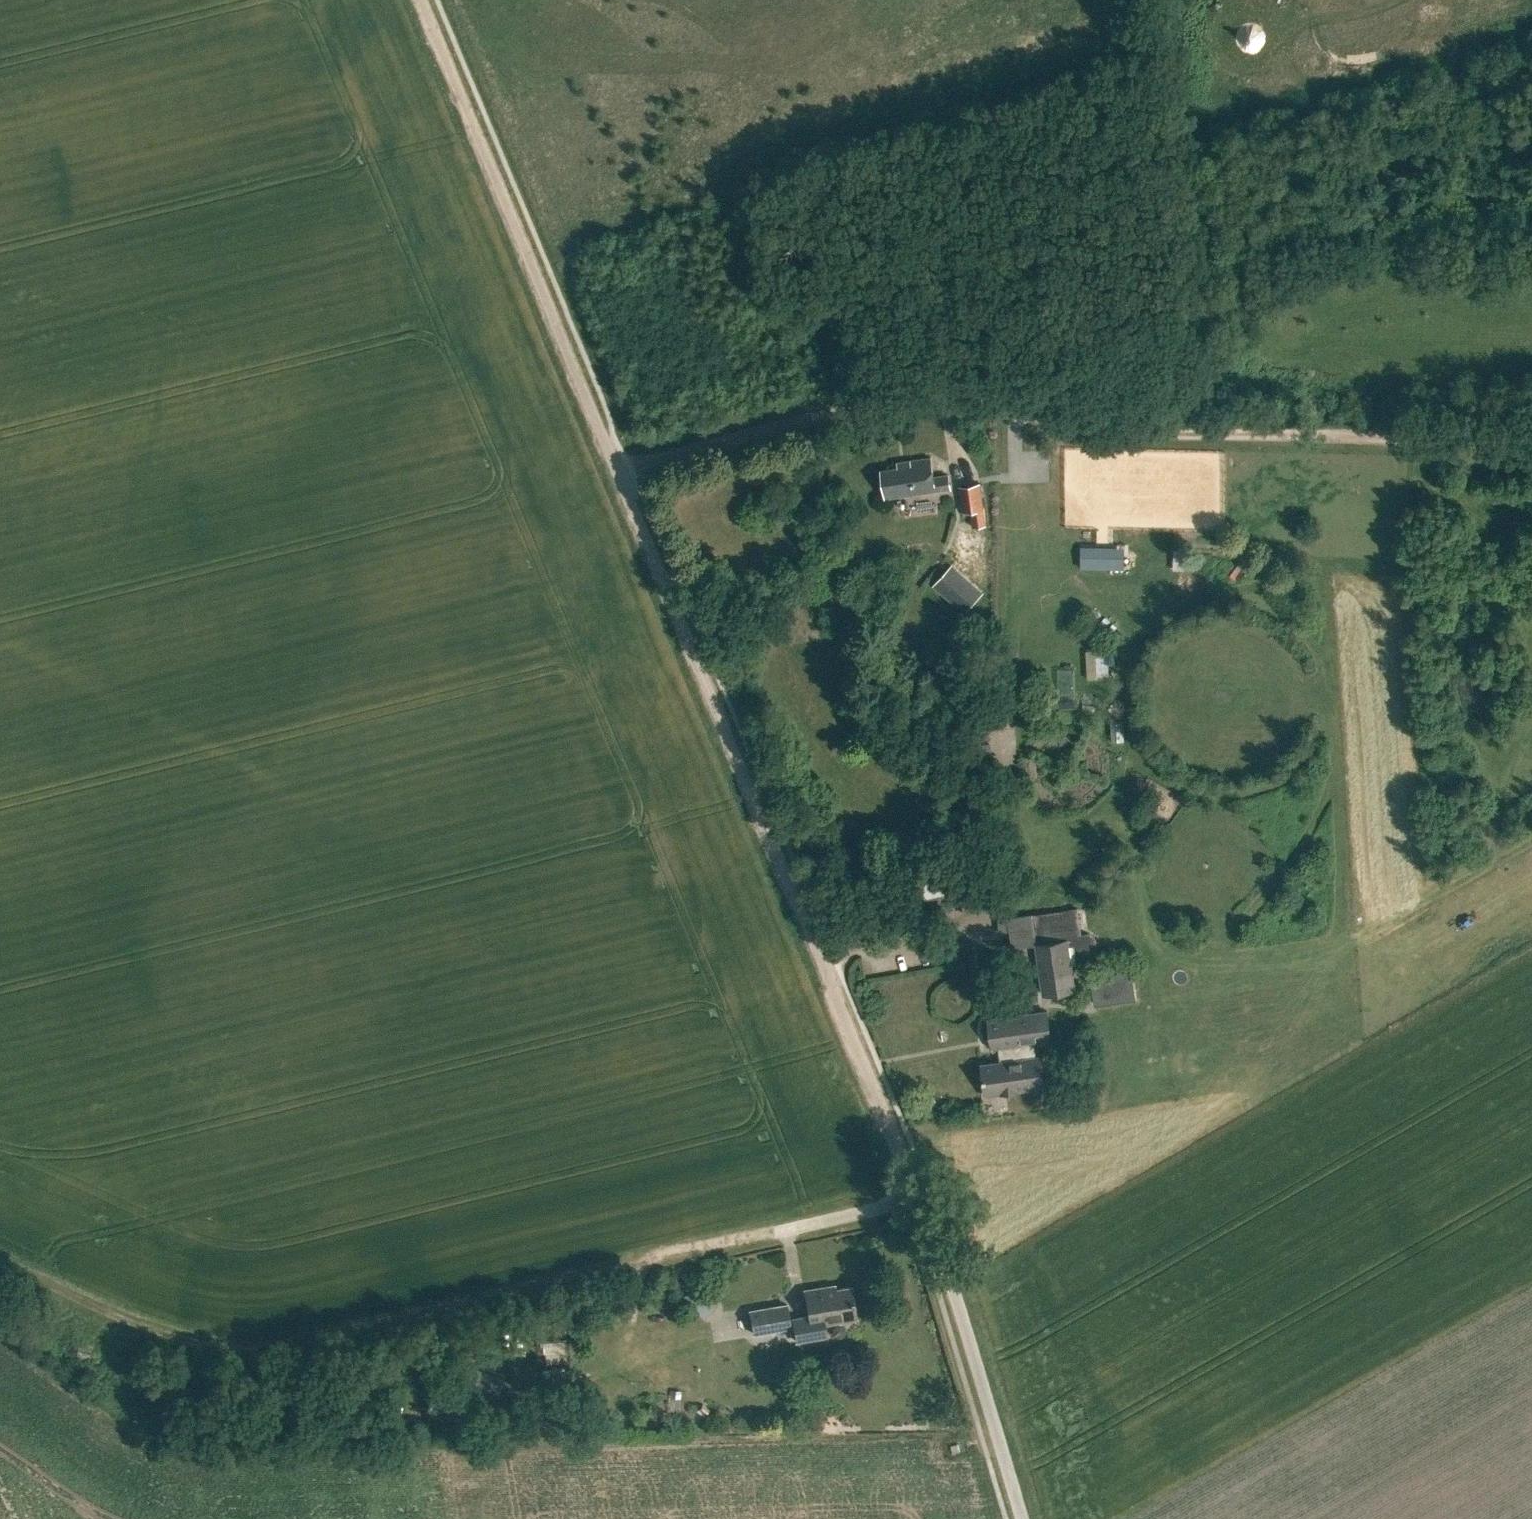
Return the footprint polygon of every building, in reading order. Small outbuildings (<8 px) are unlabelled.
[(897,467),(879,469),(883,498),(950,489),(948,474),(934,475),(932,456),(896,461),(897,467)] [(963,511),(971,510),(974,526),(986,524),(980,483),(959,486),(963,511)] [(980,593),(952,567),(936,584),(965,610),(980,593)] [(1078,907),(998,918),(1000,932),(1038,927),(1040,943),(1036,944),(1043,994),(1075,989),(1072,969),(1083,968),(1082,958),(1085,954),(1092,953),(1097,946),(1096,938),(1089,932),(1081,934),(1078,907)] [(916,942),(917,964),(933,963),(932,941),(916,942)] [(1048,1008),(990,1017),(994,1045),(1000,1044),(1003,1059),(983,1062),(988,1094),(1047,1085),(1042,1053),(1036,1054),(1034,1039),(1053,1036),(1048,1008)] [(803,1290),(808,1315),(792,1318),(796,1340),(825,1335),(823,1323),(856,1317),(850,1285),(834,1288),(834,1284),(803,1290)] [(746,1308),(750,1333),(790,1326),(785,1301),(746,1308)]
